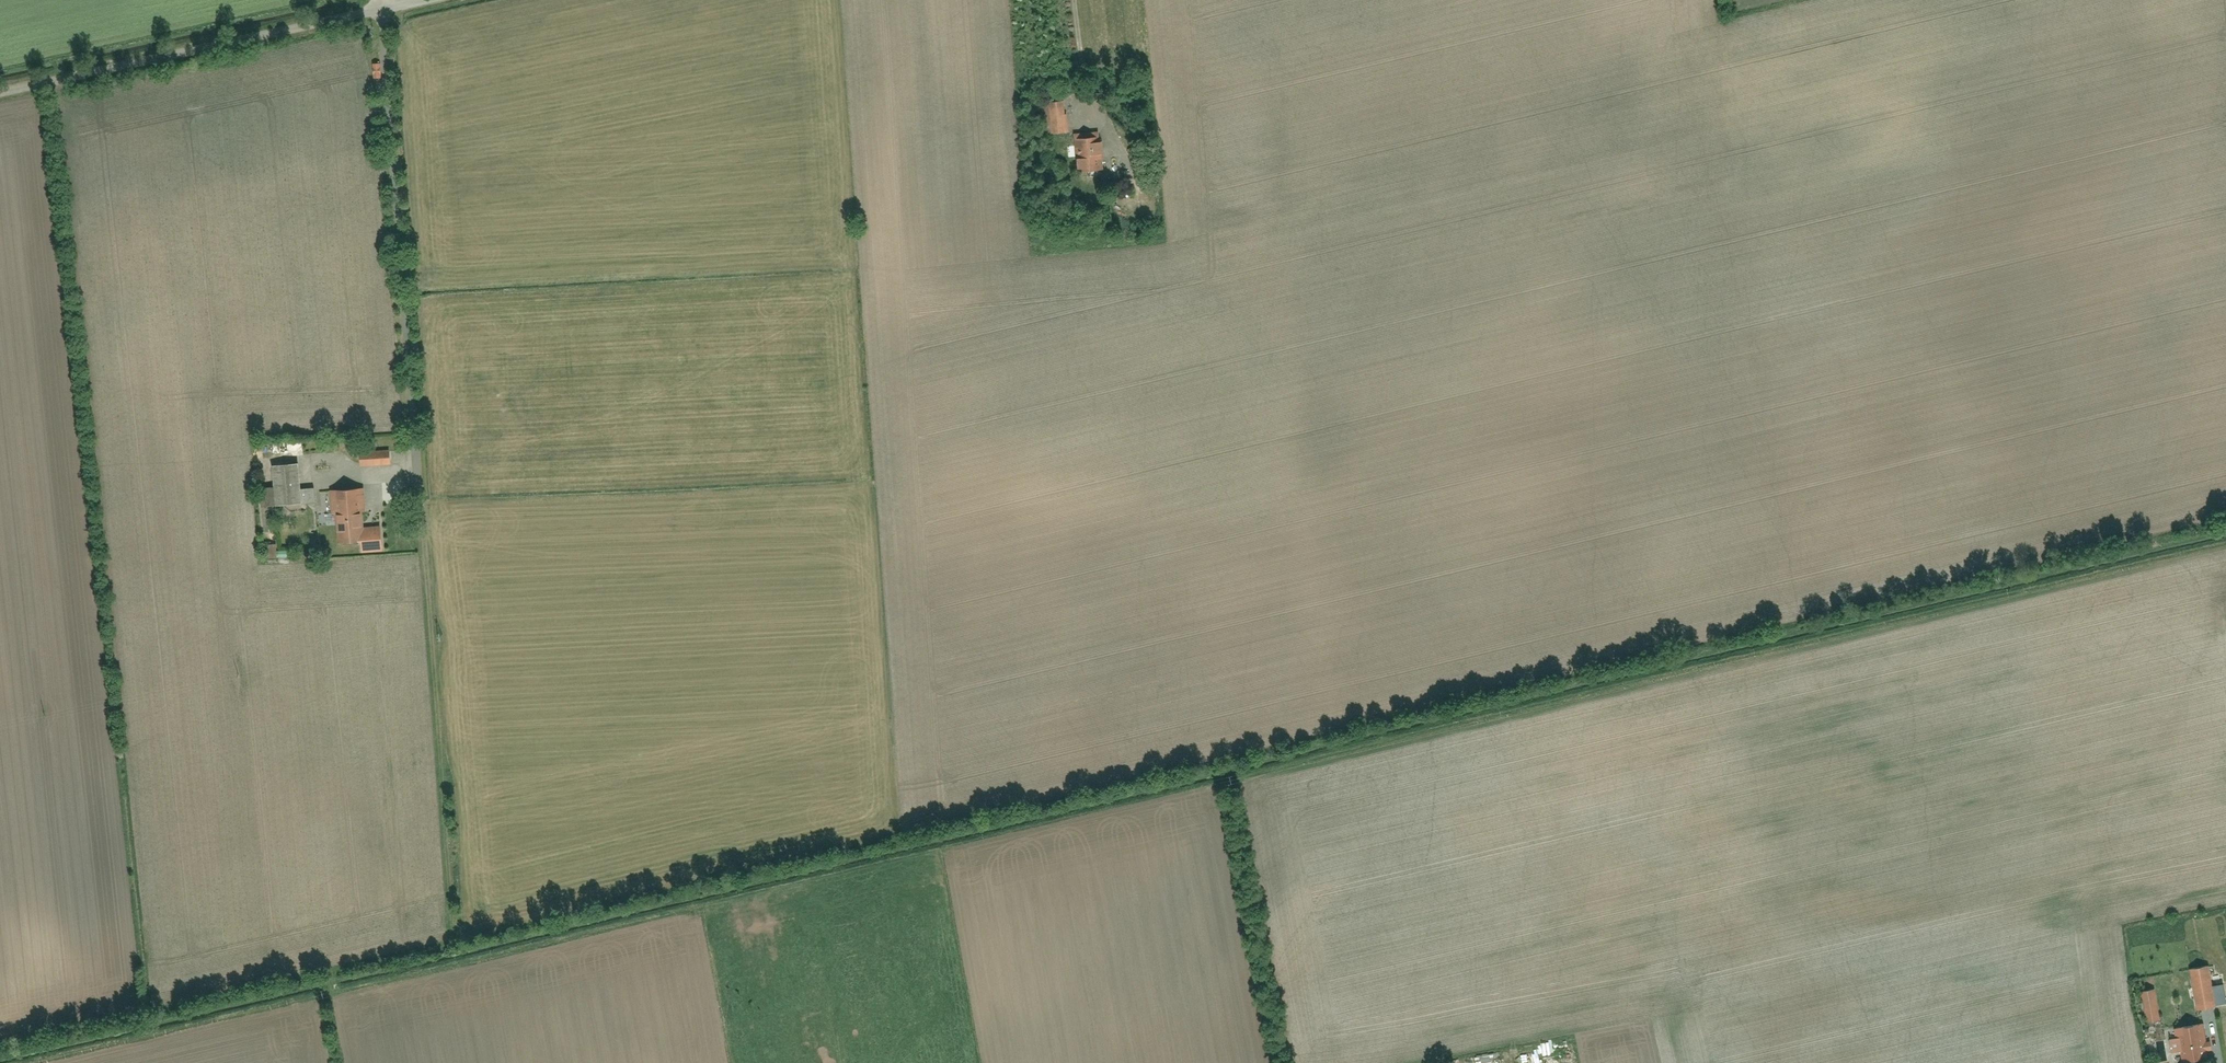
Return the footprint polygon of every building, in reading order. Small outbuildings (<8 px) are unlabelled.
[(383,65),(374,65),(374,82),(384,81),(383,65)] [(1069,133),(1067,102),(1050,103),(1053,135),(1069,133)] [(1068,137),(1069,158),(1079,158),(1080,173),(1106,171),(1104,138),(1084,139),(1084,136),(1068,137)] [(364,452),(364,466),(393,466),(393,452),(364,452)] [(315,489),(304,489),(302,464),(275,466),(277,488),(262,489),(264,506),(316,503),(315,489)] [(337,544),(363,542),(364,552),(386,551),(384,525),(370,526),(367,488),(319,491),(319,501),(334,500),(335,515),(328,515),(329,524),(336,524),(337,544)] [(278,544),(264,546),(265,559),(279,558),(278,544)] [(2190,970),(2198,1010),(2218,1006),(2210,966),(2190,970)] [(2142,992),(2147,1024),(2160,1022),(2155,990),(2142,992)] [(2173,1053),(2180,1052),(2182,1062),(2210,1058),(2204,1024),(2176,1029),(2178,1038),(2170,1039),(2173,1053)]
